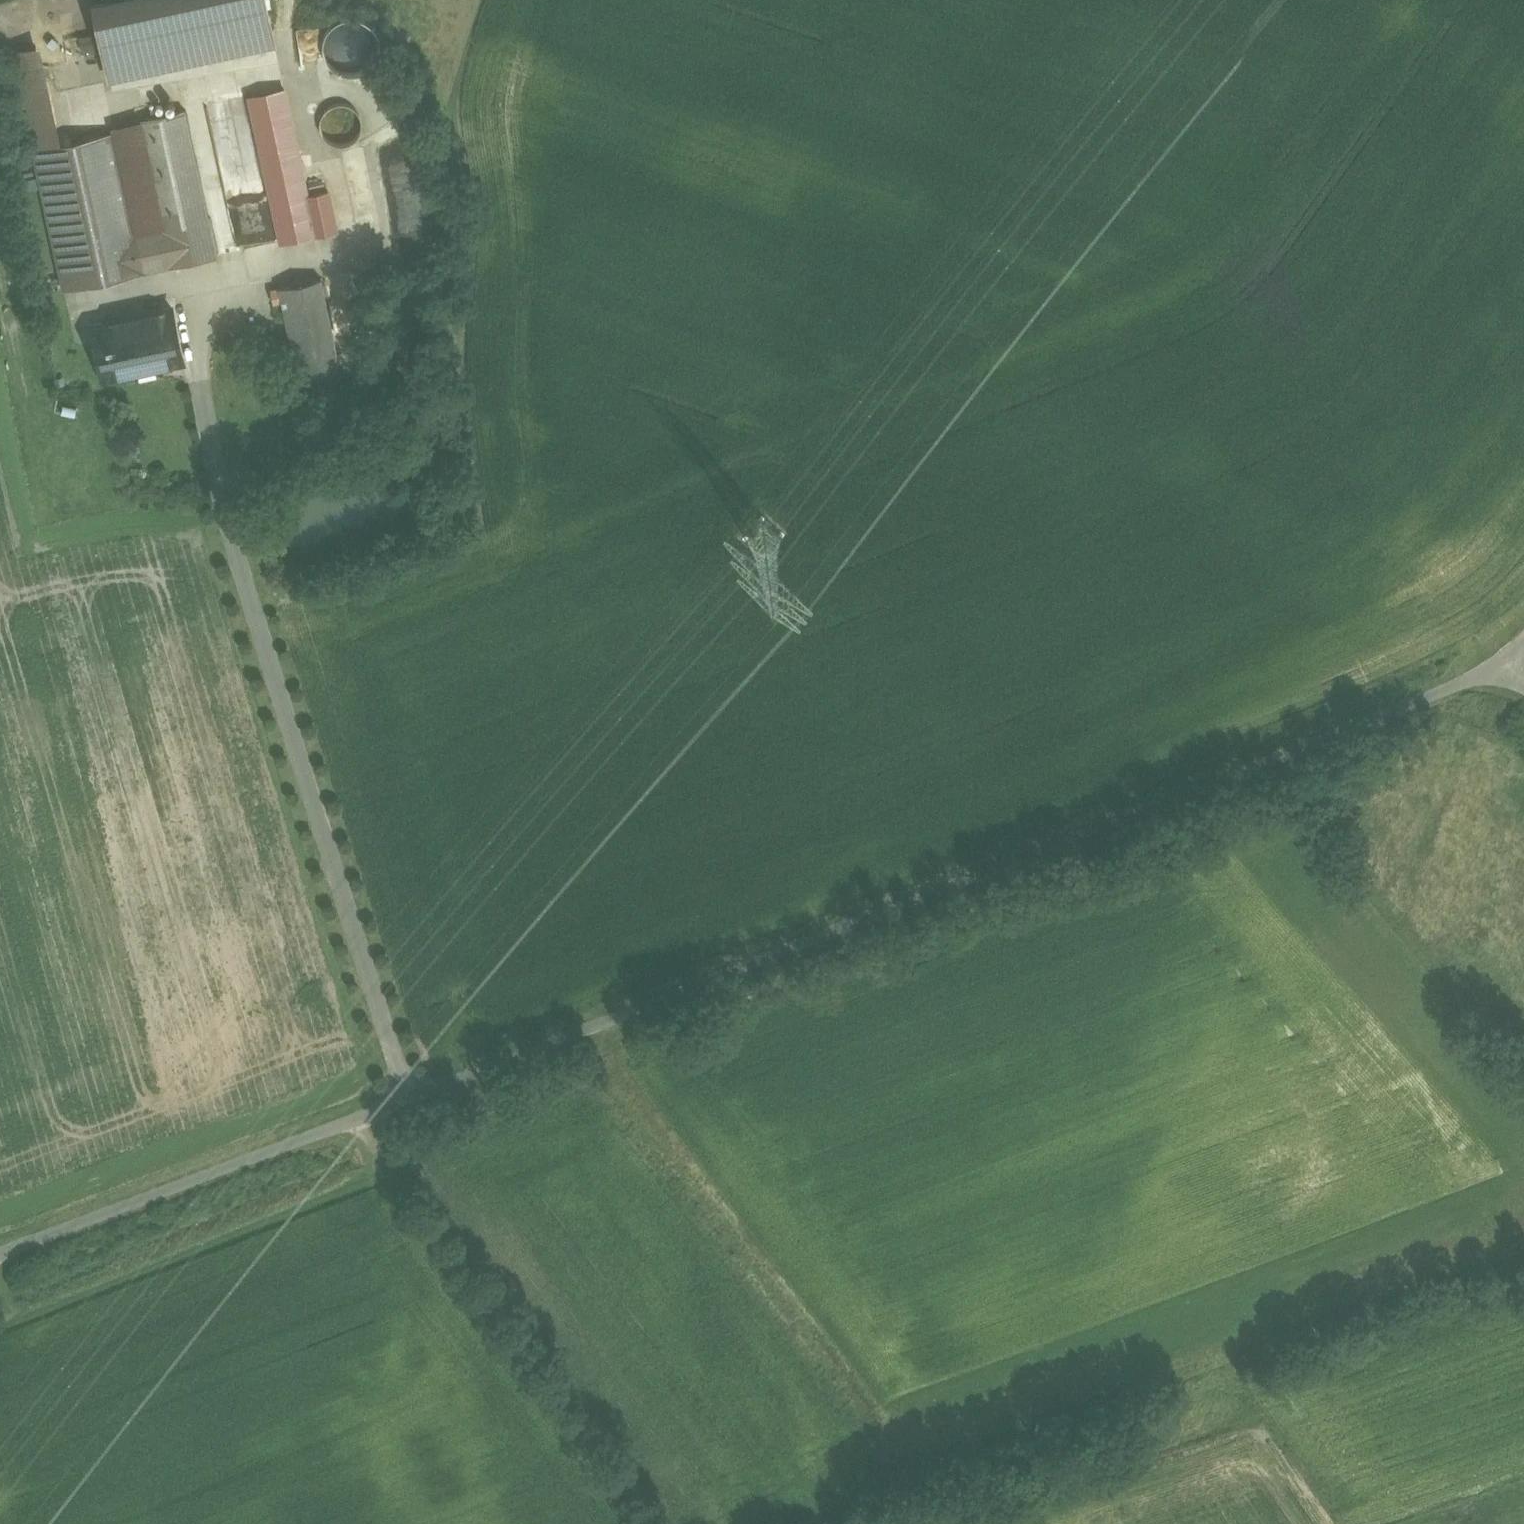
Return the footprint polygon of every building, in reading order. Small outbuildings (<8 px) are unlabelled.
[(290,45),(282,0),(104,0),(118,76),(290,45)] [(350,17),(345,18),(340,19),(336,21),(332,25),(328,29),(326,32),(324,37),(323,41),(322,47),(323,51),(324,55),(325,58),(327,62),(330,65),(333,68),(336,70),(339,72),(343,74),(348,75),(353,75),(358,74),(362,73),(367,70),(370,68),(373,65),(377,60),(379,56),(380,52),(380,48),(380,45),(380,42),(379,38),(378,34),(376,31),(374,27),(371,25),(369,23),(366,21),(362,19),(358,18),(354,17),(350,17)] [(38,144),(70,138),(53,47),(36,50),(38,61),(23,64),(38,144)] [(328,189),(307,194),(284,87),(249,95),(281,241),(337,229),(328,189)] [(340,102),(337,103),(332,104),(329,106),(327,108),(325,110),(323,113),(321,116),(321,118),(320,120),(320,124),(320,128),(321,131),(323,134),(325,137),(328,139),(331,141),(333,143),(338,144),(341,144),(346,144),(350,142),(353,140),(355,139),(357,137),(359,134),(361,131),(362,128),(362,125),(362,122),(362,119),(361,115),(359,112),(356,108),(354,106),(351,105),(348,103),(343,102),(340,102)] [(209,215),(185,108),(140,118),(164,225),(160,226),(136,231),(114,131),(34,148),(64,288),(219,254),(219,253),(218,253),(210,215),(209,215)] [(343,376),(322,277),(280,286),(301,385),(343,376)] [(172,306),(106,320),(110,338),(105,339),(112,373),(137,368),(136,364),(163,358),(164,362),(183,358),(172,306)]
